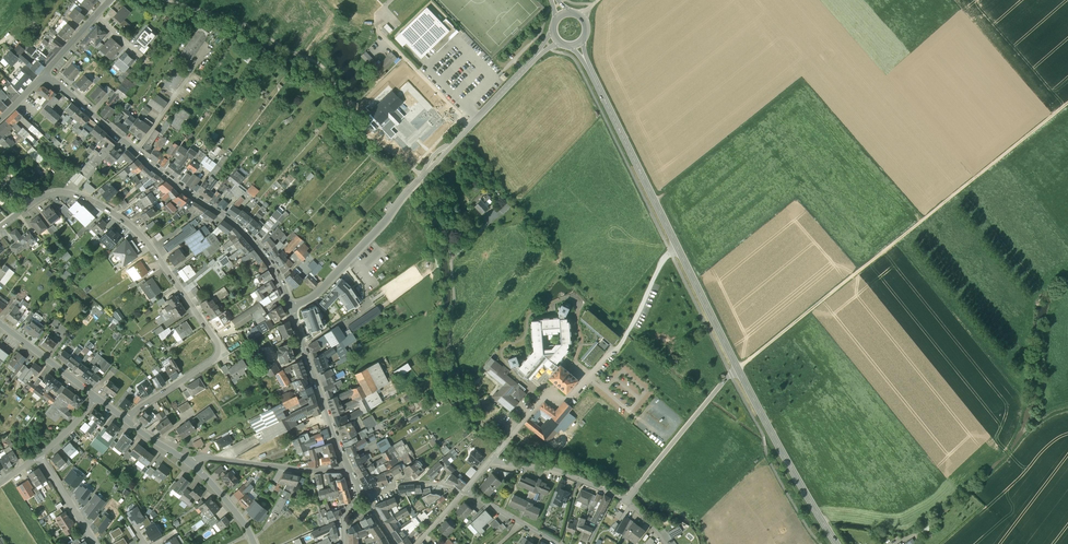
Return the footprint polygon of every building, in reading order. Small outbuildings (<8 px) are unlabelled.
[(89,0),(85,0),(81,4),(82,5),(89,10),(94,4),(89,0)] [(117,13),(113,18),(124,28),(128,23),(124,20),(130,13),(123,6),(117,13)] [(443,24),(425,6),(394,36),(405,47),(407,45),(422,60),(432,50),(437,54),(459,34),(447,21),(443,24)] [(84,15),(76,8),(72,13),(70,11),(67,14),(73,20),(78,23),(84,15)] [(112,8),(107,13),(113,18),(117,13),(112,8)] [(73,20),(67,14),(64,17),(66,19),(71,22),(73,20)] [(69,25),(67,23),(62,28),(70,35),(74,30),(69,25)] [(210,29),(202,23),(197,30),(205,35),(210,29)] [(392,31),(386,25),(384,27),(390,33),(392,31)] [(96,26),(82,41),(87,45),(91,40),(96,45),(100,41),(106,34),(102,30),(101,31),(96,26)] [(70,35),(62,28),(58,34),(65,40),(70,35)] [(142,46),(144,48),(147,45),(156,35),(151,31),(149,34),(144,29),(138,36),(139,37),(135,40),(142,46)] [(205,35),(197,30),(179,57),(187,62),(205,35)] [(51,38),(47,34),(43,39),(44,39),(42,42),(47,46),(50,41),(51,42),(54,39),(51,38)] [(105,46),(100,51),(110,59),(121,47),(117,43),(116,44),(110,39),(105,46)] [(21,41),(14,50),(20,55),(20,54),(27,46),(21,41)] [(47,46),(42,42),(37,49),(40,52),(41,53),(47,46)] [(56,46),(52,51),(56,54),(62,47),(59,44),(56,46)] [(138,50),(144,54),(149,47),(147,45),(144,48),(142,46),(138,50)] [(14,50),(10,46),(8,48),(19,58),(27,65),(29,63),(20,54),(20,55),(14,50)] [(19,58),(10,51),(4,58),(10,64),(11,65),(16,62),(19,58)] [(388,56),(379,65),(366,51),(361,56),(382,78),(387,73),(384,71),(394,62),(388,56)] [(41,53),(40,52),(35,58),(45,66),(53,57),(50,54),(47,58),(41,53)] [(398,58),(392,52),(388,56),(394,62),(398,58)] [(124,53),(120,57),(120,58),(114,65),(122,72),(123,70),(123,71),(127,67),(128,65),(133,61),(124,53)] [(248,54),(244,61),(250,63),(254,56),(248,54)] [(37,61),(30,68),(31,69),(37,75),(45,67),(37,61)] [(70,61),(65,66),(67,69),(71,65),(72,64),(73,63),(70,61)] [(71,65),(67,69),(64,73),(72,80),(80,71),(72,64),(71,65)] [(127,67),(123,71),(123,70),(122,72),(127,76),(131,71),(127,67)] [(23,70),(16,77),(26,87),(33,80),(23,70)] [(84,76),(76,84),(84,91),(92,82),(84,76)] [(97,76),(92,81),(95,84),(101,79),(97,76)] [(26,87),(16,77),(9,84),(11,85),(14,88),(20,94),(26,87)] [(136,87),(125,79),(121,84),(132,93),(136,87)] [(132,93),(121,84),(115,92),(120,96),(126,101),(132,93)] [(99,86),(89,96),(98,103),(107,93),(99,86)] [(49,92),(43,87),(42,87),(37,91),(46,99),(49,101),(52,98),(56,93),(51,90),(49,92)] [(20,94),(14,88),(10,91),(12,93),(11,94),(15,98),(20,94)] [(397,97),(392,91),(369,113),(371,114),(369,115),(391,138),(396,134),(391,129),(396,125),(398,123),(400,121),(404,117),(396,108),(399,105),(402,102),(397,97)] [(115,92),(106,104),(107,104),(111,107),(112,105),(120,96),(115,92)] [(166,103),(153,94),(148,103),(160,112),(166,103)] [(49,101),(46,104),(50,108),(55,101),(52,98),(49,101)] [(49,101),(46,99),(44,102),(41,105),(44,108),(46,104),(49,101)] [(68,99),(62,107),(66,110),(72,103),(72,102),(68,99)] [(78,108),(72,103),(66,110),(65,110),(69,114),(71,116),(78,108)] [(44,108),(40,112),(48,119),(54,111),(50,108),(46,104),(44,108)] [(107,104),(99,115),(106,120),(114,109),(113,109),(111,107),(107,104)] [(147,116),(152,109),(147,105),(142,112),(147,116)] [(78,108),(71,116),(78,121),(84,114),(78,108)] [(190,114),(181,109),(167,129),(166,131),(163,135),(166,137),(172,141),(179,130),(180,128),(190,114)] [(16,110),(5,120),(11,126),(12,124),(19,118),(22,115),(21,114),(21,115),(16,110)] [(54,111),(48,119),(54,124),(60,116),(54,111)] [(123,115),(120,112),(115,118),(118,121),(123,115)] [(84,114),(78,121),(80,124),(83,126),(89,118),(84,114)] [(136,119),(129,114),(127,117),(125,119),(124,121),(131,126),(136,119)] [(115,118),(110,124),(115,129),(120,123),(118,121),(115,118)] [(143,122),(137,118),(136,119),(131,126),(129,130),(141,139),(152,123),(146,118),(143,122)] [(35,128),(26,119),(23,122),(32,131),(35,128)] [(0,125),(0,136),(1,137),(3,136),(12,127),(11,126),(5,120),(0,125)] [(128,130),(120,123),(115,129),(124,136),(128,130)] [(96,124),(90,132),(101,141),(106,134),(107,133),(96,124)] [(20,130),(18,133),(24,139),(29,135),(22,128),(20,130)] [(29,135),(24,139),(32,147),(43,135),(35,128),(32,131),(29,135)] [(89,134),(83,129),(80,133),(86,138),(89,134)] [(116,142),(106,134),(101,141),(98,145),(101,147),(106,141),(109,143),(106,148),(110,151),(113,147),(116,142)] [(151,134),(145,142),(148,144),(150,141),(151,142),(154,137),(151,134)] [(163,135),(155,146),(159,149),(166,137),(163,135)] [(57,147),(61,143),(55,137),(51,141),(57,147)] [(6,139),(5,141),(10,146),(11,147),(16,143),(12,140),(11,141),(8,138),(6,139)] [(4,140),(1,143),(7,149),(10,146),(5,141),(4,140)] [(148,144),(145,142),(140,150),(148,156),(152,151),(149,149),(151,146),(148,144)] [(175,143),(167,154),(172,157),(174,154),(179,146),(175,143)] [(4,152),(1,155),(8,161),(16,152),(11,147),(10,146),(7,149),(4,152)] [(39,163),(44,158),(33,146),(28,151),(39,163)] [(106,148),(104,146),(99,153),(91,164),(96,169),(105,158),(110,151),(106,148)] [(183,148),(180,146),(179,146),(174,154),(178,158),(181,154),(180,154),(183,148)] [(110,151),(105,158),(112,164),(121,155),(122,155),(119,153),(117,151),(113,147),(110,151)] [(197,153),(190,148),(187,151),(185,154),(188,157),(192,160),(197,153)] [(99,153),(94,149),(91,152),(85,160),(88,162),(80,173),(84,176),(88,180),(96,169),(91,164),(99,153)] [(136,158),(127,149),(122,155),(121,155),(125,158),(130,163),(136,158)] [(157,151),(153,149),(152,151),(148,156),(157,162),(162,155),(157,151)] [(216,157),(211,153),(208,158),(213,162),(216,157)] [(121,155),(112,164),(116,168),(125,158),(121,155)] [(162,155),(157,163),(162,167),(167,159),(165,157),(162,155)] [(204,158),(200,163),(204,166),(208,169),(213,162),(205,156),(204,158)] [(221,168),(228,159),(223,156),(216,164),(221,168)] [(175,168),(171,174),(176,177),(181,170),(180,169),(186,160),(183,158),(175,168)] [(137,159),(130,165),(134,169),(135,170),(141,163),(137,159)] [(199,165),(192,160),(186,167),(194,173),(199,165)] [(141,163),(135,170),(136,171),(137,173),(140,171),(144,166),(141,163)] [(172,165),(169,163),(165,169),(171,174),(175,168),(172,165)] [(194,173),(193,173),(197,176),(204,166),(200,163),(194,173)] [(216,164),(208,175),(210,176),(213,178),(221,168),(216,164)] [(151,172),(144,166),(140,171),(146,177),(147,176),(150,179),(156,174),(151,171),(151,172)] [(237,168),(229,177),(238,186),(240,184),(247,176),(237,168)] [(123,171),(118,174),(122,179),(126,175),(123,171)] [(79,174),(76,172),(70,180),(77,185),(84,176),(80,173),(79,174)] [(186,173),(181,181),(186,184),(191,176),(187,173),(186,173)] [(197,176),(193,173),(191,176),(186,184),(196,191),(200,185),(197,183),(200,178),(197,176)] [(150,179),(149,179),(151,182),(152,183),(160,177),(156,174),(150,179)] [(161,178),(148,188),(150,191),(159,185),(164,181),(161,178)] [(200,185),(196,191),(201,194),(208,185),(209,183),(207,181),(207,180),(205,179),(200,185)] [(96,189),(86,182),(82,187),(91,193),(96,189)] [(166,182),(158,187),(160,189),(162,191),(163,190),(170,185),(166,182)] [(236,184),(231,189),(227,195),(223,199),(220,202),(217,206),(223,209),(228,203),(227,202),(231,197),(233,194),(237,198),(244,191),(238,186),(236,184)] [(104,185),(98,190),(102,194),(103,193),(108,188),(104,185)] [(108,188),(103,193),(105,196),(104,197),(108,201),(117,192),(116,190),(117,189),(114,186),(113,187),(111,185),(108,188)] [(143,185),(138,189),(141,193),(143,192),(146,189),(145,188),(143,185)] [(208,185),(201,194),(209,200),(214,195),(209,191),(212,188),(211,187),(208,185)] [(259,191),(252,185),(246,191),(253,197),(259,191)] [(166,193),(163,195),(161,197),(163,200),(169,196),(173,200),(174,199),(180,195),(173,188),(166,193)] [(217,191),(210,201),(214,204),(217,200),(221,194),(220,194),(217,191)] [(152,197),(150,193),(143,198),(146,202),(152,197)] [(180,195),(174,199),(179,205),(181,206),(182,205),(189,199),(181,193),(180,195)] [(241,196),(232,205),(236,208),(244,199),(241,196)] [(152,197),(146,202),(149,206),(152,203),(155,201),(152,197)] [(143,198),(140,200),(146,208),(149,206),(146,202),(143,198)] [(189,199),(182,205),(184,208),(186,210),(187,209),(190,207),(194,202),(189,199)] [(485,203),(482,200),(475,206),(482,214),(489,208),(485,203)] [(69,209),(74,214),(82,206),(76,201),(69,209)] [(194,202),(190,207),(187,209),(195,215),(203,208),(194,202)] [(171,203),(167,206),(173,212),(177,210),(175,207),(171,203)] [(501,211),(505,214),(512,206),(508,203),(501,211)] [(74,214),(69,209),(64,204),(59,210),(69,219),(74,215),(73,215),(74,214)] [(74,214),(73,215),(74,215),(85,226),(94,217),(94,216),(94,217),(83,206),(83,205),(74,214)] [(236,208),(232,205),(226,212),(235,218),(241,211),(236,208)] [(244,213),(238,220),(246,226),(252,219),(256,214),(261,208),(257,205),(250,214),(248,213),(247,214),(245,213),(244,213)] [(59,217),(50,206),(43,212),(52,224),(55,222),(54,220),(59,217)] [(256,214),(261,218),(264,215),(261,213),(265,208),(262,206),(261,208),(256,214)] [(144,213),(140,216),(144,221),(155,213),(153,210),(151,208),(144,213)] [(203,208),(195,215),(197,217),(201,215),(207,210),(203,208)] [(207,210),(201,215),(203,217),(206,220),(213,214),(207,210)] [(238,220),(244,213),(241,211),(235,218),(238,220)] [(275,212),(272,215),(269,219),(273,223),(279,216),(275,212)] [(213,214),(206,220),(205,221),(207,224),(217,217),(213,214)] [(47,228),(38,217),(30,222),(39,234),(47,228)] [(94,217),(85,226),(88,228),(97,219),(94,217)] [(101,219),(92,228),(97,234),(107,224),(101,219)] [(195,219),(188,224),(190,227),(192,229),(199,224),(198,222),(197,222),(195,219)] [(257,223),(252,219),(246,226),(252,232),(255,235),(258,232),(261,228),(264,225),(260,221),(257,223)] [(269,219),(264,225),(268,228),(273,223),(269,219)] [(154,220),(147,226),(150,230),(157,224),(154,220)] [(233,228),(223,221),(218,226),(221,229),(227,233),(233,228)] [(53,225),(50,227),(55,234),(59,232),(53,225)] [(261,228),(258,232),(262,236),(268,228),(264,225),(261,228)] [(218,226),(212,232),(214,235),(216,234),(221,229),(218,226)] [(184,231),(163,246),(168,253),(175,247),(185,240),(184,240),(195,232),(192,229),(190,227),(184,231)] [(101,239),(100,239),(101,240),(104,243),(105,242),(107,243),(106,244),(110,248),(117,241),(117,240),(115,238),(118,235),(118,234),(116,232),(115,233),(111,228),(101,239)] [(233,228),(227,233),(230,236),(228,237),(230,240),(233,244),(234,244),(242,237),(234,228),(233,228)] [(270,236),(269,237),(267,239),(263,243),(269,251),(275,244),(273,242),(277,238),(279,240),(283,237),(285,235),(281,231),(280,232),(276,228),(273,232),(270,236)] [(17,243),(11,248),(16,254),(27,245),(21,236),(16,229),(10,234),(17,243)] [(195,232),(184,240),(185,240),(195,256),(206,249),(200,241),(204,239),(198,230),(195,232)] [(28,231),(21,236),(27,245),(29,247),(37,242),(34,239),(30,233),(29,231),(28,231)] [(212,232),(206,237),(211,245),(218,240),(214,235),(212,232)] [(123,238),(119,233),(118,234),(118,235),(115,238),(117,240),(117,241),(118,243),(123,238)] [(159,233),(154,236),(158,241),(163,237),(159,233)] [(297,235),(293,239),(297,243),(300,246),(300,245),(300,246),(303,243),(304,242),(302,240),(297,235)] [(93,242),(92,243),(95,246),(101,240),(100,239),(101,239),(98,237),(93,242)] [(204,239),(200,241),(206,249),(211,245),(206,237),(204,239)] [(242,237),(234,244),(236,245),(239,250),(241,249),(248,243),(242,237)] [(285,246),(282,250),(286,255),(297,243),(293,239),(285,246)] [(126,244),(124,242),(121,245),(121,246),(119,247),(114,252),(108,258),(114,267),(121,262),(123,265),(129,261),(128,261),(130,259),(131,260),(137,256),(135,254),(139,251),(132,240),(126,244)] [(211,245),(206,249),(210,255),(214,252),(213,250),(219,246),(220,248),(221,247),(220,246),(221,245),(218,240),(211,245)] [(230,240),(222,247),(226,250),(230,247),(233,244),(230,240)] [(275,244),(269,251),(271,256),(283,244),(281,242),(279,241),(275,244)] [(248,243),(241,249),(243,251),(245,254),(250,251),(254,250),(248,243)] [(300,246),(294,251),(298,255),(303,260),(309,254),(306,251),(308,248),(303,243),(300,246),(300,245),(300,246)] [(283,244),(271,256),(273,259),(282,250),(285,246),(283,244)] [(175,247),(168,253),(170,256),(177,250),(175,247)] [(239,250),(233,254),(235,257),(243,251),(241,249),(239,250)] [(170,256),(168,257),(172,262),(172,261),(175,265),(178,262),(181,261),(185,258),(182,254),(181,255),(177,250),(170,256)] [(254,250),(250,251),(251,252),(253,256),(254,257),(255,259),(259,257),(254,250)] [(282,250),(273,259),(279,267),(282,273),(292,264),(290,262),(287,259),(284,257),(287,255),(286,255),(282,250)] [(63,257),(67,261),(73,256),(68,251),(63,257)] [(251,252),(241,257),(244,261),(250,257),(250,258),(253,256),(251,252)] [(292,254),(287,259),(290,262),(295,258),(292,254)] [(226,256),(219,261),(223,267),(225,265),(223,261),(228,258),(226,256)] [(315,260),(309,266),(313,270),(319,264),(315,260)] [(140,261),(127,270),(135,281),(148,273),(140,261)] [(258,264),(256,266),(260,271),(260,272),(267,267),(262,261),(258,264)] [(319,264),(313,270),(316,273),(322,267),(319,264)] [(190,272),(186,266),(178,272),(185,281),(195,274),(192,270),(190,272)] [(9,269),(4,276),(9,280),(15,273),(9,269)] [(68,281),(73,274),(67,270),(62,277),(68,281)] [(293,270),(285,278),(290,284),(291,283),(295,288),(303,280),(293,270)] [(268,271),(262,275),(265,280),(272,276),(268,271)] [(308,275),(303,279),(307,283),(308,282),(309,283),(313,279),(312,278),(308,275)] [(0,281),(0,282),(4,285),(5,285),(9,280),(4,276),(0,281)] [(146,282),(140,286),(150,299),(161,291),(152,278),(146,282)] [(326,309),(338,296),(347,311),(361,302),(350,286),(341,278),(331,290),(332,290),(319,303),(326,309)] [(137,284),(136,285),(138,288),(140,286),(146,282),(144,279),(137,284)] [(271,281),(259,289),(262,293),(270,287),(271,289),(275,287),(271,281)] [(196,287),(191,291),(195,297),(200,293),(196,287)] [(262,293),(259,289),(253,293),(259,302),(265,298),(262,293)] [(265,298),(259,302),(262,307),(278,297),(274,292),(265,298)] [(200,293),(195,297),(199,304),(205,300),(200,293)] [(175,295),(172,297),(171,296),(168,298),(169,299),(167,301),(170,305),(173,308),(180,303),(175,295)] [(0,301),(0,313),(8,302),(3,298),(0,301)] [(163,298),(156,302),(159,306),(166,302),(163,298)] [(205,300),(199,304),(203,309),(204,309),(205,311),(207,310),(215,305),(212,299),(208,302),(206,299),(205,300)] [(23,300),(17,307),(20,309),(19,310),(21,312),(22,310),(23,311),(25,307),(28,303),(23,300)] [(232,320),(237,328),(265,311),(262,307),(259,302),(232,320)] [(173,308),(170,310),(173,315),(175,319),(186,312),(180,303),(173,308)] [(219,307),(218,307),(216,304),(215,305),(207,310),(213,319),(221,313),(219,310),(220,310),(221,309),(219,307)] [(562,304),(561,306),(559,306),(560,310),(558,312),(560,313),(560,318),(560,317),(560,318),(565,318),(565,315),(566,316),(570,308),(562,304)] [(12,310),(6,317),(10,321),(19,310),(20,309),(17,307),(15,305),(12,310)] [(170,305),(162,310),(163,311),(165,313),(170,310),(173,308),(170,305)] [(279,306),(270,311),(272,315),(275,320),(285,314),(281,308),(281,309),(279,306)] [(304,326),(307,333),(311,331),(318,329),(323,327),(316,306),(301,311),(306,325),(304,326)] [(342,332),(345,337),(381,312),(377,307),(342,332)] [(119,309),(113,313),(118,321),(125,318),(119,309)] [(19,310),(10,321),(15,324),(19,319),(23,313),(21,312),(19,310)] [(165,313),(163,315),(167,320),(170,318),(169,317),(173,315),(170,310),(165,313)] [(619,336),(588,310),(587,311),(586,310),(583,313),(585,314),(581,318),(612,344),(615,340),(616,341),(619,339),(618,338),(619,336)] [(27,316),(25,319),(29,322),(31,319),(35,314),(31,311),(27,316)] [(267,314),(265,311),(254,317),(257,320),(263,316),(267,314)] [(267,314),(263,316),(266,320),(268,319),(267,317),(272,315),(270,311),(267,314)] [(23,313),(19,319),(23,322),(25,319),(27,316),(23,313)] [(221,313),(213,319),(211,319),(218,329),(228,322),(227,321),(228,320),(226,316),(224,317),(221,313)] [(163,315),(155,320),(159,325),(167,320),(163,315)] [(550,317),(544,318),(544,319),(539,319),(539,320),(532,320),(532,323),(531,323),(532,327),(533,327),(533,329),(532,329),(532,340),(533,340),(534,341),(533,341),(533,346),(534,346),(534,350),(521,366),(519,368),(519,369),(518,371),(519,372),(521,375),(524,377),(528,380),(529,378),(530,379),(531,379),(531,380),(534,377),(533,376),(535,374),(536,374),(539,371),(538,370),(540,368),(541,368),(544,365),(544,364),(544,363),(546,365),(545,366),(548,369),(549,367),(554,372),(559,366),(556,364),(560,360),(561,360),(563,358),(562,357),(565,354),(566,355),(569,351),(568,351),(569,349),(568,348),(569,346),(569,343),(572,343),(572,339),(571,339),(571,335),(571,331),(570,331),(570,327),(571,327),(571,323),(570,323),(569,321),(568,321),(567,318),(565,318),(560,318),(560,317),(560,318),(559,318),(559,317),(554,317),(554,318),(550,318),(550,317)] [(39,322),(38,324),(31,319),(29,322),(25,327),(31,332),(31,333),(36,337),(44,326),(39,322)] [(115,319),(110,327),(114,330),(119,322),(115,319)] [(266,320),(258,325),(259,327),(263,333),(269,329),(267,326),(269,325),(267,322),(266,320)] [(186,321),(175,329),(182,339),(193,331),(186,321)] [(288,321),(278,326),(283,337),(292,333),(288,321)] [(161,326),(155,330),(158,335),(164,330),(161,326)] [(337,326),(325,335),(327,339),(332,346),(340,341),(345,337),(337,326)] [(259,327),(252,331),(255,338),(263,333),(259,327)] [(164,330),(158,335),(162,341),(173,333),(169,328),(164,330)] [(318,329),(311,331),(313,338),(320,333),(318,329)] [(119,341),(123,334),(117,331),(114,337),(119,341)] [(49,334),(41,344),(50,351),(53,347),(54,348),(57,344),(52,340),(54,338),(49,334)] [(325,335),(317,340),(319,344),(327,339),(325,335)] [(603,339),(599,343),(605,348),(609,344),(603,339)] [(317,340),(308,346),(311,354),(321,348),(319,344),(317,340)] [(348,355),(340,341),(332,346),(335,351),(339,356),(340,359),(345,356),(348,355)] [(599,343),(598,342),(583,360),(586,363),(585,364),(588,366),(589,365),(590,366),(606,348),(605,348),(599,343)] [(289,343),(283,345),(284,346),(278,348),(279,350),(277,351),(278,355),(280,363),(286,361),(286,362),(291,361),(291,360),(294,359),(293,353),(291,346),(290,346),(289,343)] [(332,346),(323,353),(325,357),(329,354),(330,355),(335,351),(332,346)] [(80,363),(74,358),(76,355),(77,355),(77,356),(81,350),(77,347),(71,355),(65,363),(75,370),(80,363)] [(9,354),(8,354),(9,352),(6,350),(5,351),(0,348),(0,366),(9,354)] [(71,355),(63,350),(58,357),(65,363),(71,355)] [(18,353),(15,356),(14,356),(13,358),(13,360),(10,364),(16,369),(17,369),(21,363),(25,358),(18,353)] [(323,353),(313,358),(318,372),(321,370),(327,367),(323,358),(325,357),(323,353)] [(105,360),(97,354),(91,362),(94,365),(95,365),(97,366),(99,368),(105,360)] [(171,356),(168,358),(171,363),(173,365),(177,372),(179,370),(171,356)] [(517,356),(509,358),(512,367),(513,366),(518,371),(519,369),(519,368),(521,366),(519,364),(520,364),(517,356)] [(168,358),(162,362),(164,366),(171,363),(168,358)] [(242,359),(238,361),(238,362),(232,366),(232,367),(228,369),(228,370),(229,372),(234,379),(238,376),(238,377),(245,372),(244,369),(247,367),(242,359)] [(301,359),(292,364),(294,368),(298,379),(305,375),(307,374),(301,359)] [(105,360),(99,368),(100,368),(100,369),(104,372),(110,364),(105,360)] [(495,361),(486,372),(493,377),(502,366),(495,361)] [(30,368),(29,369),(33,372),(36,375),(42,368),(34,362),(30,368)] [(388,383),(378,362),(367,368),(378,389),(388,383)] [(21,363),(17,369),(16,369),(15,370),(16,370),(18,373),(20,371),(24,365),(21,363)] [(80,363),(75,370),(81,375),(87,367),(83,364),(80,363)] [(275,363),(264,369),(269,377),(275,374),(279,371),(275,363)] [(397,378),(411,368),(407,363),(393,372),(397,378)] [(292,364),(282,370),(285,375),(291,371),(291,370),(291,369),(294,368),(292,364)] [(94,365),(90,370),(87,367),(81,375),(87,380),(93,372),(97,366),(95,365),(94,365)] [(173,365),(166,369),(172,379),(179,375),(177,372),(173,365)] [(228,369),(225,365),(220,368),(225,375),(229,372),(228,370),(228,369)] [(502,366),(493,377),(506,388),(503,390),(501,388),(494,397),(498,399),(497,401),(511,412),(517,405),(515,403),(516,401),(514,399),(516,397),(520,401),(526,394),(524,392),(526,389),(519,383),(518,384),(507,375),(510,371),(503,365),(502,366)] [(578,380),(560,365),(554,372),(549,378),(567,393),(571,388),(572,388),(572,389),(573,388),(574,388),(574,387),(574,386),(573,386),(578,380)] [(113,366),(110,370),(115,374),(118,370),(113,366)] [(23,373),(19,377),(25,382),(30,375),(30,376),(33,372),(29,369),(30,368),(27,367),(23,373)] [(360,385),(351,389),(353,393),(356,399),(359,404),(357,400),(365,396),(366,396),(376,390),(378,389),(367,368),(354,374),(360,385)] [(326,371),(323,373),(321,370),(318,372),(322,381),(333,376),(334,375),(331,369),(326,371)] [(279,371),(275,374),(283,387),(290,383),(285,375),(282,370),(279,371)] [(93,372),(87,380),(94,385),(100,377),(96,374),(93,372)] [(49,373),(43,381),(47,385),(49,386),(55,379),(49,373)] [(160,374),(152,379),(158,388),(165,383),(160,374)] [(298,379),(293,382),(298,391),(300,390),(305,386),(308,385),(305,380),(307,379),(305,375),(298,379)] [(333,376),(322,381),(324,386),(329,383),(335,379),(334,377),(333,376)] [(33,384),(29,389),(32,392),(33,391),(36,387),(41,381),(42,380),(38,378),(33,384)] [(55,379),(49,386),(56,391),(62,384),(55,379)] [(199,379),(186,387),(192,395),(192,396),(205,388),(199,379)] [(109,380),(103,388),(113,397),(120,389),(109,380)] [(146,381),(137,387),(140,391),(143,396),(143,397),(152,391),(149,386),(146,381)] [(333,383),(323,388),(325,393),(330,391),(332,390),(336,388),(336,387),(333,383)] [(308,385),(305,386),(300,390),(302,395),(305,394),(306,396),(313,393),(310,384),(308,385)] [(36,387),(33,391),(41,397),(42,396),(44,393),(42,392),(36,387)] [(65,387),(54,401),(65,408),(66,407),(70,402),(75,395),(65,387)] [(188,389),(183,392),(187,398),(192,395),(188,389)] [(351,389),(336,396),(338,400),(353,393),(351,389)] [(365,396),(357,400),(359,404),(362,409),(364,413),(372,408),(382,402),(376,390),(366,396),(365,396)] [(287,393),(280,397),(282,402),(296,396),(295,393),(293,393),(290,393),(287,394),(287,393)] [(306,396),(298,400),(299,402),(300,405),(309,402),(310,405),(317,402),(313,393),(306,396)] [(75,395),(70,402),(72,404),(77,408),(83,400),(76,394),(75,395)] [(296,396),(282,402),(286,409),(299,402),(298,400),(296,396)] [(333,397),(327,400),(333,416),(334,416),(338,414),(344,411),(342,405),(341,403),(338,405),(336,401),(338,400),(336,396),(333,397)] [(125,398),(120,405),(126,410),(131,402),(125,398)] [(356,399),(342,405),(344,411),(359,404),(356,399)] [(54,401),(44,414),(55,422),(61,415),(65,409),(65,408),(54,401)] [(188,402),(178,408),(182,414),(191,407),(188,402)] [(310,405),(306,407),(301,409),(303,414),(307,412),(308,414),(312,413),(314,417),(321,413),(319,409),(317,402),(310,405)] [(556,412),(552,417),(559,423),(566,416),(568,413),(573,408),(565,402),(556,412)] [(556,412),(544,403),(540,409),(549,416),(552,417),(556,412)] [(284,414),(279,404),(271,409),(278,422),(286,417),(284,414)] [(209,406),(197,415),(201,422),(204,420),(205,422),(215,415),(209,406)] [(66,407),(65,408),(65,409),(61,415),(69,421),(73,416),(67,411),(69,409),(66,407)] [(100,413),(94,408),(88,415),(92,418),(95,420),(100,413)] [(278,422),(271,409),(260,414),(262,418),(265,424),(267,428),(278,422)] [(292,414),(290,415),(286,417),(278,422),(280,426),(292,420),(293,419),(303,414),(301,409),(292,414)] [(362,409),(347,418),(349,421),(358,416),(364,413),(362,409)] [(150,415),(145,411),(138,419),(146,425),(152,418),(152,417),(150,415)] [(162,411),(156,415),(157,416),(159,420),(165,416),(162,411)] [(107,418),(100,413),(95,420),(97,422),(101,425),(107,418)] [(260,414),(249,420),(251,423),(262,418),(260,414)] [(346,416),(340,418),(338,414),(334,416),(338,427),(339,427),(349,422),(349,421),(347,418),(346,416)] [(370,416),(362,421),(366,428),(367,430),(376,425),(370,416)] [(559,423),(557,427),(564,433),(574,422),(566,416),(559,423)] [(559,423),(552,417),(550,420),(542,429),(549,435),(555,428),(557,427),(559,423)] [(88,424),(85,422),(80,428),(85,432),(87,430),(91,425),(95,420),(92,418),(88,424)] [(168,418),(156,426),(162,434),(173,425),(168,418)] [(531,419),(529,418),(525,423),(538,434),(542,429),(533,421),(531,419)] [(292,420),(280,426),(284,433),(296,426),(293,419),(292,420)] [(189,421),(176,430),(182,438),(195,429),(193,426),(194,426),(193,425),(193,426),(189,421)] [(349,422),(339,427),(344,440),(350,437),(356,434),(350,421),(349,422)] [(119,428),(112,422),(107,429),(105,431),(113,436),(114,434),(117,431),(119,428)] [(256,434),(261,445),(284,433),(280,426),(278,422),(256,434)] [(265,424),(254,430),(256,434),(267,428),(265,424)] [(91,425),(87,430),(91,433),(95,428),(94,427),(91,425)] [(113,436),(105,431),(107,429),(104,427),(100,432),(96,437),(90,444),(103,454),(110,446),(114,441),(117,436),(116,435),(114,434),(113,436)] [(366,428),(359,432),(362,439),(363,438),(367,436),(365,432),(368,431),(366,428)] [(549,435),(548,436),(551,439),(558,431),(555,428),(549,435)] [(542,429),(538,434),(545,440),(548,436),(549,435),(542,429)] [(307,433),(299,436),(300,437),(292,441),(294,446),(301,443),(299,440),(303,438),(308,436),(307,435),(307,433)] [(321,433),(314,436),(315,438),(316,442),(323,439),(321,433)] [(131,439),(125,434),(124,435),(123,434),(116,443),(114,446),(114,447),(119,450),(120,449),(123,451),(129,443),(131,441),(130,440),(131,439)] [(350,437),(344,440),(343,441),(343,440),(342,440),(345,449),(345,448),(354,445),(354,444),(358,442),(356,434),(350,437)] [(372,434),(368,435),(367,436),(363,438),(366,443),(362,445),(363,446),(375,439),(372,434)] [(229,435),(228,435),(222,438),(215,442),(219,449),(224,446),(223,445),(227,443),(227,445),(232,442),(229,435)] [(315,438),(309,440),(305,442),(306,447),(316,443),(316,442),(315,438)] [(358,442),(354,444),(354,445),(356,450),(358,449),(363,446),(362,445),(366,443),(363,438),(362,439),(358,442)] [(391,447),(386,438),(383,440),(388,450),(388,449),(391,447)] [(437,440),(436,438),(429,442),(433,448),(438,445),(436,441),(437,440)] [(201,439),(193,443),(196,449),(204,444),(201,439)] [(383,440),(376,443),(382,453),(388,450),(383,440)] [(402,461),(409,457),(401,441),(388,449),(388,450),(382,453),(386,461),(394,456),(398,464),(400,464),(404,464),(402,461)] [(70,442),(63,449),(69,456),(76,450),(74,447),(70,442)] [(301,443),(294,446),(297,453),(301,452),(304,451),(307,450),(306,447),(305,442),(301,443)] [(129,443),(123,451),(126,453),(128,451),(132,446),(129,443)] [(331,443),(322,446),(323,450),(324,454),(328,453),(329,457),(330,457),(335,455),(331,443)] [(145,450),(137,444),(130,453),(132,454),(138,460),(145,450)] [(354,445),(345,448),(345,449),(348,454),(356,450),(354,445)] [(445,455),(450,451),(446,447),(442,451),(445,455)] [(145,450),(138,460),(147,466),(154,457),(145,450)] [(458,455),(454,450),(450,453),(454,457),(452,459),(451,458),(446,462),(449,466),(456,458),(455,457),(458,455)] [(13,451),(7,455),(12,464),(19,459),(13,451)] [(128,451),(126,453),(123,457),(127,460),(132,454),(130,453),(128,451)] [(484,458),(475,451),(473,453),(470,453),(470,457),(469,459),(475,464),(477,466),(484,458)] [(63,459),(58,453),(51,459),(55,464),(55,465),(56,464),(59,468),(65,462),(66,462),(63,459)] [(315,453),(305,456),(307,462),(309,461),(317,459),(315,453)] [(357,454),(349,457),(353,467),(361,463),(367,460),(364,455),(359,457),(357,454)] [(448,454),(445,457),(439,462),(441,465),(446,462),(451,458),(448,454)] [(0,459),(0,460),(5,468),(12,464),(7,455),(0,459)] [(335,455),(330,457),(331,463),(331,464),(332,467),(338,465),(335,455)] [(386,461),(386,462),(389,467),(390,469),(398,464),(394,456),(386,461)] [(71,464),(65,457),(63,459),(66,462),(65,462),(69,466),(71,464)] [(384,458),(374,465),(376,468),(386,462),(386,461),(384,458)] [(317,459),(309,461),(308,468),(318,467),(318,465),(318,459),(317,459)] [(475,464),(469,459),(466,462),(472,467),(473,468),(475,464)] [(386,462),(376,468),(378,473),(389,467),(386,462)] [(410,465),(407,467),(404,470),(409,476),(410,477),(412,474),(416,478),(424,470),(421,466),(417,462),(412,466),(410,465)] [(439,462),(427,472),(430,474),(433,478),(439,473),(437,471),(442,466),(441,465),(439,462)] [(361,463),(353,467),(355,471),(360,478),(367,473),(365,470),(363,466),(361,463)] [(164,467),(164,466),(161,464),(155,471),(154,473),(157,475),(157,476),(159,478),(160,477),(163,480),(165,476),(165,477),(168,476),(167,474),(170,471),(167,468),(166,469),(164,467)] [(403,470),(400,464),(398,464),(390,469),(389,469),(391,474),(391,475),(392,475),(403,470)] [(374,465),(365,470),(367,473),(376,468),(374,465)] [(450,465),(444,469),(451,475),(453,473),(454,474),(456,471),(450,465)] [(144,466),(140,471),(145,474),(146,473),(149,469),(144,466)] [(227,474),(221,466),(215,472),(219,477),(221,475),(223,478),(227,474)] [(149,469),(146,473),(151,477),(154,473),(155,471),(150,467),(149,469)] [(473,468),(472,467),(465,474),(471,479),(477,471),(473,468)] [(46,480),(39,468),(33,471),(41,483),(46,480)] [(403,470),(392,475),(396,482),(403,481),(403,479),(411,478),(410,477),(409,476),(404,470),(403,470)] [(41,483),(33,471),(28,474),(36,487),(38,485),(41,483)] [(81,477),(74,471),(69,477),(66,481),(74,487),(78,482),(81,477)] [(223,478),(222,478),(225,481),(225,482),(227,485),(228,485),(230,488),(238,481),(233,475),(234,475),(231,471),(223,478)] [(384,472),(374,476),(377,484),(378,486),(388,484),(386,477),(384,472)] [(513,473),(500,472),(499,478),(512,480),(513,473)] [(283,473),(278,481),(285,483),(287,484),(292,475),(283,473)] [(370,477),(367,473),(360,478),(363,483),(365,489),(377,484),(374,476),(374,475),(370,477)] [(451,475),(445,482),(450,484),(455,478),(454,477),(455,475),(454,474),(453,473),(451,475)] [(86,476),(83,474),(81,477),(78,482),(80,484),(86,476)] [(492,474),(480,487),(489,496),(490,495),(489,494),(492,491),(493,492),(498,486),(497,485),(500,482),(501,482),(502,482),(492,474)] [(299,476),(292,475),(287,484),(291,485),(296,485),(299,476)] [(189,483),(182,477),(177,483),(173,489),(182,495),(186,490),(185,488),(189,483)] [(456,478),(451,484),(454,485),(460,478),(458,477),(456,478)] [(526,501),(514,496),(512,500),(511,500),(509,504),(511,505),(511,506),(515,508),(515,509),(519,511),(519,510),(522,511),(524,512),(523,514),(526,515),(525,516),(529,518),(530,517),(534,519),(535,517),(537,518),(539,514),(538,514),(540,509),(532,506),(533,504),(532,504),(537,493),(538,493),(539,491),(543,493),(544,491),(548,493),(550,488),(546,486),(547,484),(541,481),(542,480),(539,479),(537,483),(535,481),(526,477),(525,479),(521,478),(519,483),(523,485),(522,486),(531,490),(526,501)] [(338,479),(335,480),(337,487),(338,491),(347,489),(344,478),(342,478),(338,479)] [(460,478),(454,485),(460,491),(466,484),(460,478)] [(26,482),(19,486),(22,490),(25,495),(26,497),(33,493),(26,482)] [(565,485),(559,483),(555,491),(558,492),(559,492),(562,491),(565,485)] [(246,488),(238,496),(237,497),(239,500),(241,498),(241,499),(242,498),(246,494),(246,495),(250,491),(251,490),(250,490),(253,487),(250,484),(246,488)] [(288,492),(291,485),(287,484),(285,487),(288,488),(286,491),(284,490),(281,493),(279,496),(286,500),(290,493),(288,492)] [(243,485),(234,494),(237,497),(238,496),(246,488),(243,485)] [(80,501),(83,503),(87,499),(92,492),(87,488),(86,489),(83,487),(82,488),(77,494),(76,496),(81,500),(80,501)] [(203,492),(195,487),(190,493),(190,494),(192,496),(197,500),(203,492)] [(337,487),(331,488),(327,489),(328,492),(329,496),(331,496),(331,495),(337,493),(339,493),(338,491),(337,487)] [(347,489),(338,491),(339,493),(337,493),(338,496),(338,498),(339,498),(340,500),(342,500),(343,503),(345,503),(345,504),(351,502),(347,489)] [(421,495),(422,498),(431,493),(430,489),(423,490),(423,494),(421,495)] [(593,494),(581,489),(577,500),(584,503),(588,505),(593,494)] [(182,495),(179,499),(184,502),(190,494),(190,493),(186,490),(182,495)] [(256,497),(250,491),(246,495),(252,500),(251,501),(252,502),(256,497)] [(562,491),(559,492),(558,492),(554,503),(556,504),(557,506),(560,505),(562,506),(564,502),(566,503),(569,494),(569,493),(566,491),(564,492),(562,491)] [(401,495),(395,497),(397,503),(403,500),(407,507),(410,505),(411,505),(405,493),(401,495)] [(431,493),(422,498),(428,506),(441,497),(440,496),(439,495),(437,495),(436,495),(434,495),(433,495),(432,495),(431,494),(431,493)] [(95,494),(89,501),(92,503),(97,496),(95,494)] [(190,494),(184,502),(189,506),(192,503),(189,501),(192,496),(190,494)] [(246,494),(242,498),(241,499),(241,498),(239,500),(238,501),(242,505),(241,506),(243,507),(244,507),(251,501),(252,500),(246,495),(246,494)] [(593,494),(588,505),(587,507),(590,509),(592,505),(596,497),(596,496),(593,494)] [(101,499),(97,496),(85,511),(89,514),(88,515),(93,518),(97,513),(104,503),(100,500),(101,499)] [(286,500),(279,496),(271,511),(278,515),(286,500)] [(395,497),(386,501),(390,508),(387,509),(390,514),(391,514),(390,512),(391,511),(390,508),(394,507),(398,505),(397,503),(395,497)] [(596,497),(592,505),(594,506),(595,507),(598,502),(599,502),(600,499),(596,497)] [(210,498),(208,500),(204,503),(199,507),(203,512),(214,503),(212,500),(211,498),(210,498)] [(201,499),(197,505),(194,507),(196,509),(199,507),(204,503),(201,499)] [(250,511),(257,503),(253,500),(246,509),(250,511)] [(386,501),(379,503),(375,505),(379,513),(384,521),(392,517),(390,514),(387,509),(390,508),(386,501)] [(214,503),(203,512),(206,514),(207,515),(209,518),(220,510),(214,503)] [(258,521),(266,511),(257,503),(250,511),(249,513),(258,521)] [(465,503),(456,513),(464,519),(469,514),(472,510),(465,503)] [(606,506),(601,503),(598,508),(603,512),(606,506)] [(414,510),(410,505),(407,507),(410,512),(409,513),(413,518),(416,515),(414,510)] [(135,525),(144,519),(143,517),(137,507),(127,513),(129,516),(128,517),(131,523),(133,522),(135,525)] [(400,511),(398,513),(400,518),(409,513),(410,512),(407,507),(400,511)] [(60,508),(52,512),(56,518),(63,513),(60,508)] [(342,515),(340,509),(333,512),(333,513),(336,519),(342,515)] [(477,513),(473,509),(472,510),(469,514),(472,518),(477,513)] [(617,509),(613,515),(619,519),(623,513),(617,509)] [(413,518),(411,519),(417,526),(422,522),(433,511),(432,510),(427,515),(424,513),(421,516),(419,513),(416,515),(413,518)] [(493,518),(486,510),(471,524),(481,535),(486,531),(483,528),(493,518)] [(110,514),(106,511),(101,518),(95,525),(100,528),(98,530),(102,532),(112,519),(109,516),(110,514)] [(69,518),(65,512),(63,513),(56,518),(64,530),(74,524),(70,517),(69,518)] [(328,515),(323,517),(326,524),(336,519),(333,513),(328,515)] [(371,514),(361,520),(367,529),(370,528),(377,525),(371,514)] [(397,520),(394,515),(392,517),(384,521),(390,530),(397,525),(395,522),(398,521),(397,520)] [(591,521),(597,523),(599,518),(594,515),(591,521)] [(93,523),(95,525),(101,518),(98,516),(95,520),(93,523)] [(215,516),(207,522),(209,525),(217,519),(215,516)] [(625,529),(630,520),(629,519),(627,516),(626,517),(625,517),(620,525),(618,524),(615,530),(620,532),(623,534),(625,529)] [(229,523),(225,517),(219,522),(216,524),(221,529),(229,523)] [(585,519),(580,517),(579,521),(577,526),(576,528),(584,532),(585,532),(587,526),(586,526),(583,524),(584,522),(585,519)] [(142,522),(145,527),(151,523),(148,518),(145,520),(142,522)] [(217,519),(209,525),(211,527),(213,526),(216,524),(219,522),(217,519)] [(411,519),(407,522),(410,525),(413,530),(415,528),(417,526),(411,519)] [(456,526),(450,520),(448,523),(454,528),(456,526)] [(498,528),(501,525),(496,520),(490,525),(495,530),(498,528)] [(630,520),(625,529),(629,531),(631,529),(630,528),(633,522),(630,520)] [(333,522),(318,529),(321,534),(330,530),(331,534),(336,532),(336,528),(333,522)] [(399,528),(398,528),(401,532),(402,531),(410,525),(407,522),(399,528)] [(448,523),(446,522),(439,529),(447,536),(454,528),(448,523)] [(633,522),(630,528),(631,529),(629,531),(626,535),(636,542),(644,531),(635,525),(635,524),(633,522)] [(573,524),(569,523),(567,530),(573,532),(575,533),(576,528),(577,526),(573,524)] [(357,524),(349,529),(350,534),(361,531),(357,524)] [(501,525),(498,528),(501,532),(506,528),(503,524),(501,525)] [(147,530),(146,531),(151,540),(152,539),(160,534),(161,534),(155,525),(153,526),(147,530)] [(377,525),(370,528),(372,532),(376,537),(384,534),(378,525),(377,525)] [(593,529),(587,526),(585,532),(591,535),(593,529)] [(121,531),(118,527),(110,532),(113,537),(114,537),(117,541),(113,543),(127,543),(125,541),(132,537),(127,528),(121,531)] [(398,528),(392,532),(400,543),(406,538),(403,535),(404,534),(402,531),(401,532),(398,528)] [(415,528),(407,537),(409,540),(412,537),(412,538),(418,532),(415,528)] [(676,528),(668,533),(671,539),(679,534),(678,531),(676,528)] [(318,529),(311,533),(314,540),(316,539),(315,537),(321,534),(318,529)] [(350,534),(350,543),(356,543),(358,543),(358,537),(368,534),(367,529),(361,531),(350,534)] [(330,542),(338,538),(336,532),(331,534),(327,536),(329,540),(330,542)] [(585,532),(584,532),(581,539),(587,543),(591,535),(585,532)]
